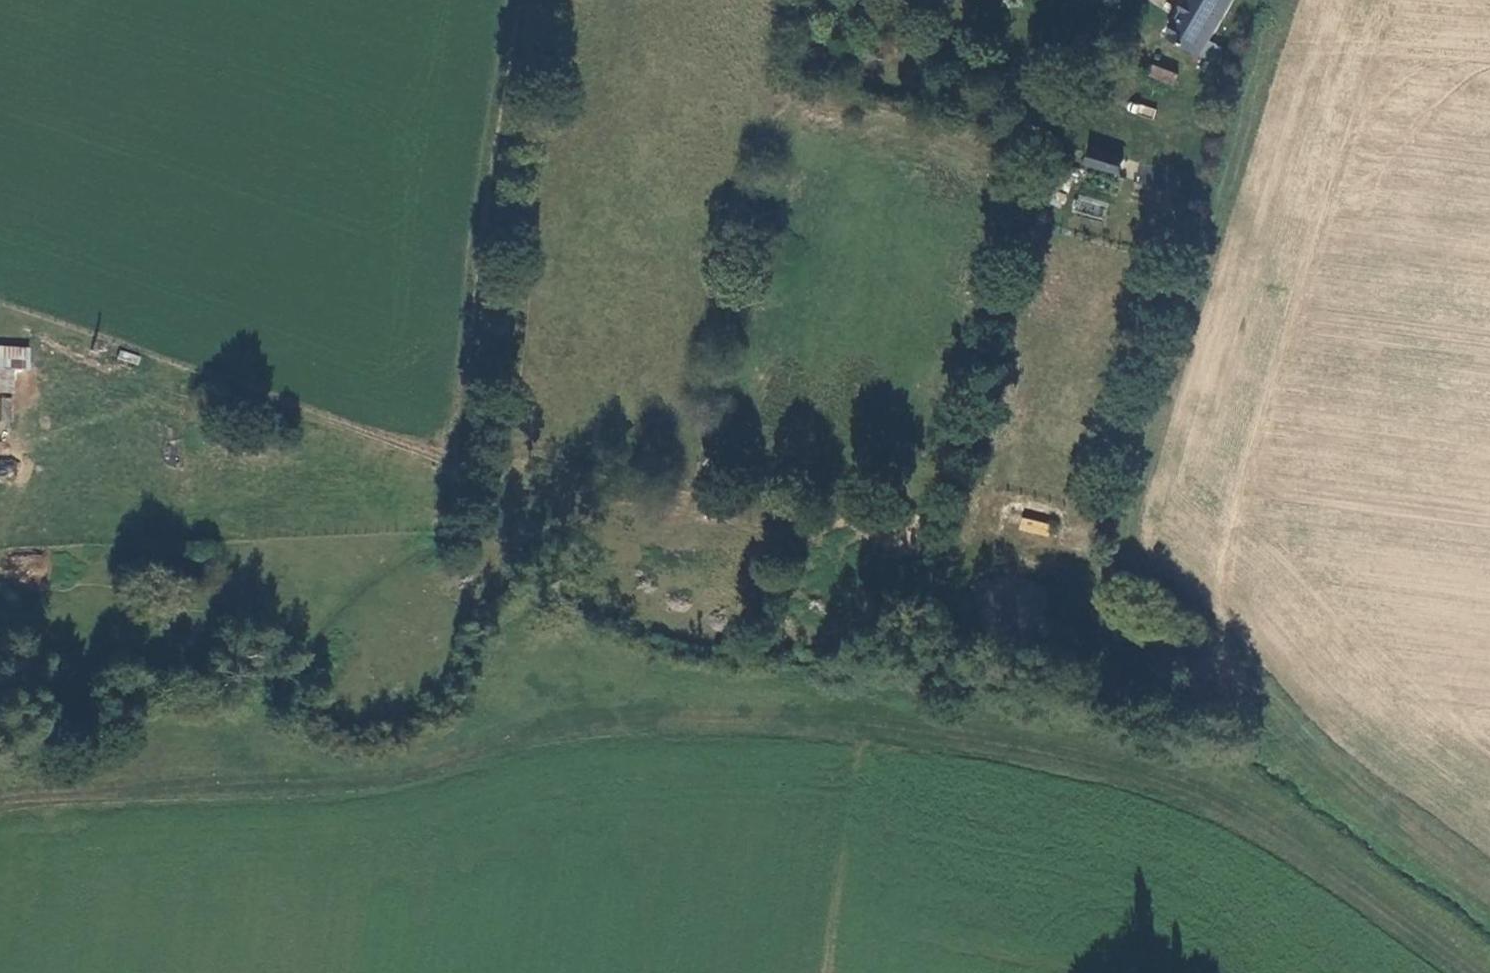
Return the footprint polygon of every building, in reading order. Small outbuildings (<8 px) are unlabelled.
[(1216,59),(1222,46),(1212,41),(1231,0),(1189,0),(1170,39),(1199,53),(1216,59)] [(1190,74),(1199,53),(1170,39),(1159,60),(1190,74)] [(1176,75),(1154,68),(1151,78),(1172,86),(1176,75)] [(1081,164),(1115,175),(1126,143),(1092,132),(1081,164)] [(1103,218),(1107,200),(1077,194),(1073,212),(1103,218)] [(13,394),(14,372),(28,373),(29,352),(0,349),(0,393),(13,394)] [(10,420),(12,398),(1,397),(0,406),(0,420),(10,420)] [(14,478),(16,463),(0,460),(0,476),(14,478)]
